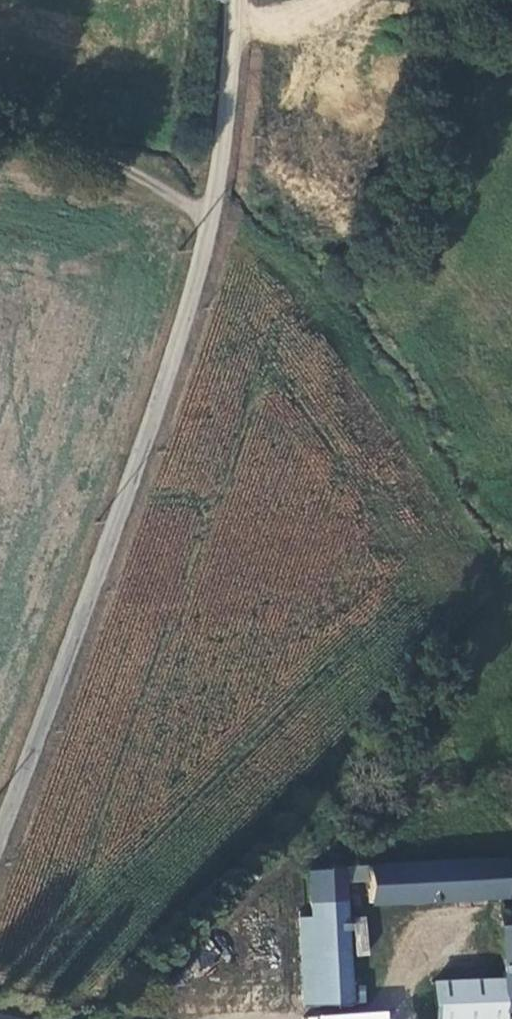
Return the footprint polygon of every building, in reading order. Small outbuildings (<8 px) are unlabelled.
[(500,865),(397,869),(365,872),(365,886),(366,910),(498,904),(500,865)] [(365,872),(336,874),(337,889),(365,886),(365,872)] [(292,925),(294,1007),(319,1010),(342,1010),(342,1004),(341,986),(337,889),(336,874),(302,875),(301,916),(302,925),(292,925)] [(503,1018),(511,1018),(511,923),(511,914),(496,915),(501,989),(503,1018)] [(358,986),(341,986),(342,1004),(358,1004),(358,986)] [(501,989),(433,994),(435,1018),(503,1018),(501,989)]
